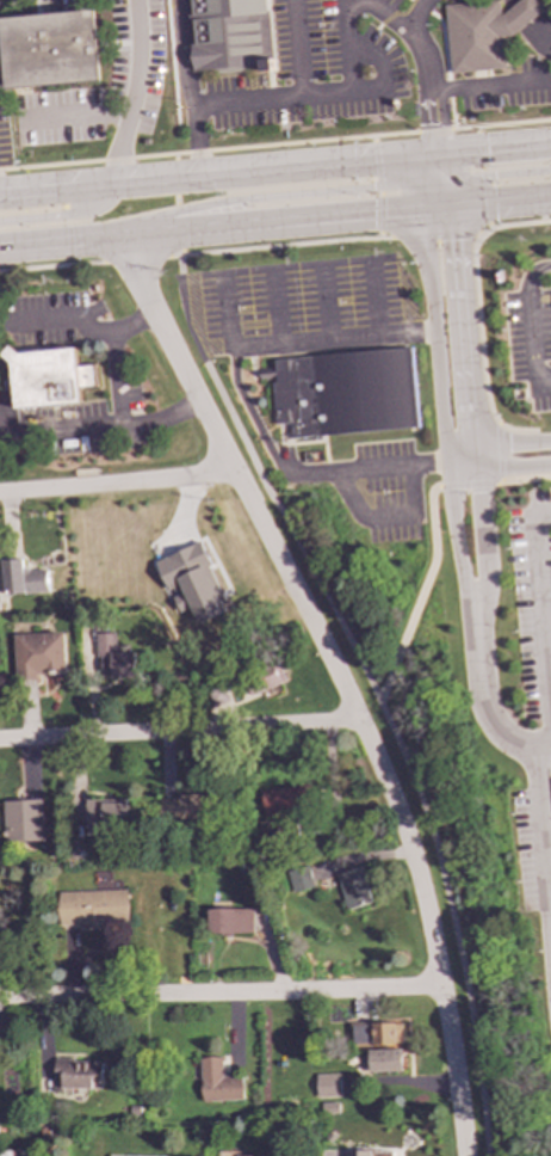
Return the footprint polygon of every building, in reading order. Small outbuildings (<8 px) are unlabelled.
[(188,47),(181,47),(182,61),(191,61),(192,70),(260,66),(260,72),(272,70),(267,0),(185,0),(188,47)] [(504,69),(502,37),(508,37),(541,12),(533,0),(519,0),(502,12),(497,7),(497,0),(482,1),(481,2),(444,5),(450,73),(504,69)] [(0,17),(5,88),(100,82),(97,11),(0,17)] [(10,363),(13,408),(81,402),(80,388),(97,386),(95,364),(78,367),(75,348),(18,353),(8,345),(0,355),(10,363)] [(411,348),(417,428),(322,436),(322,439),(316,439),(316,437),(292,438),(291,423),(274,424),(271,383),(274,383),(274,380),(258,381),(258,369),(273,367),(273,359),(411,348)] [(154,561),(168,594),(182,588),(198,625),(228,611),(199,542),(154,561)] [(48,592),(47,570),(24,571),(23,559),(4,560),(5,595),(48,592)] [(38,678),(38,674),(66,672),(64,632),(13,634),(16,680),(38,678)] [(97,634),(97,677),(135,677),(135,652),(116,652),(116,634),(97,634)] [(264,813),(311,812),(310,787),(262,788),(264,813)] [(208,794),(160,797),(161,813),(168,813),(168,822),(209,819),(208,794)] [(85,834),(126,832),(126,799),(83,800),(85,834)] [(44,842),(42,800),(2,801),(5,843),(44,842)] [(292,893),(314,887),(307,866),(286,872),(292,893)] [(57,891),(57,926),(129,926),(129,891),(57,891)] [(208,935),(254,934),(254,909),(206,910),(208,935)] [(403,1044),(402,1023),(351,1025),(352,1045),(403,1044)] [(369,1072),(402,1071),(401,1049),(367,1050),(369,1072)] [(222,1077),(222,1057),(199,1058),(200,1102),(243,1101),(243,1076),(222,1077)] [(52,1088),(103,1089),(103,1060),(54,1059),(52,1088)] [(316,1097),(340,1097),(339,1074),(315,1075),(316,1097)] [(338,1102),(321,1103),(321,1113),(338,1113),(338,1102)]
